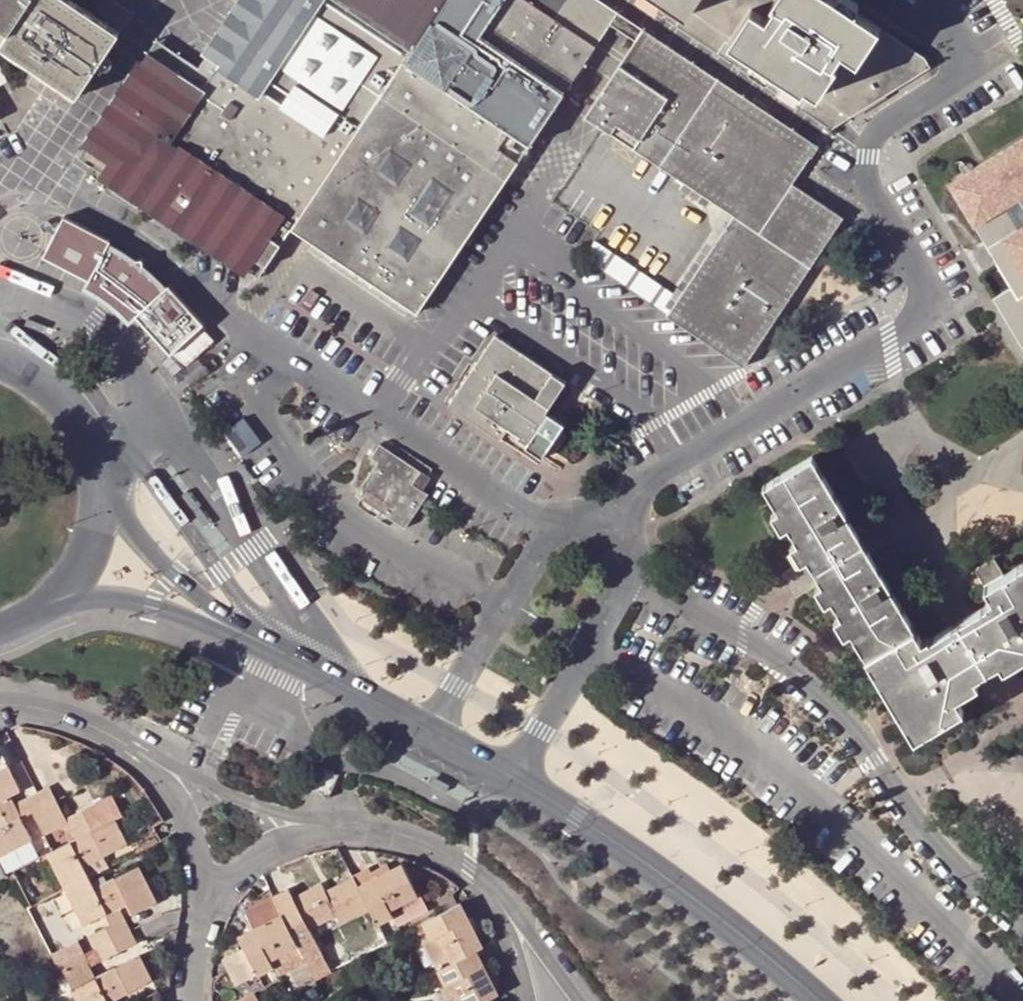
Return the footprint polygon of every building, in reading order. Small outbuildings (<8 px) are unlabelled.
[(75,95),(125,20),(95,0),(0,0),(0,45),(75,95)] [(131,11),(115,0),(95,0),(125,20),(131,11)] [(492,150),(503,135),(525,148),(606,25),(569,0),(349,0),(411,42),(343,145),(218,61),(200,87),(158,59),(125,109),(96,155),(145,188),(251,258),(263,266),(288,230),(415,313),(503,181),(480,167),(492,150)] [(259,0),(242,0),(206,53),(218,61),(259,0)] [(411,42),(349,0),(259,0),(218,61),(343,145),(411,42)] [(606,25),(616,12),(599,0),(569,0),(606,25)] [(792,105),(827,129),(850,116),(816,94),(815,95),(803,87),(800,91),(727,42),(731,36),(688,8),(684,13),(665,0),(634,0),(792,105)] [(684,13),(688,8),(693,0),(665,0),(684,13)] [(688,8),(731,36),(750,7),(764,17),(773,5),(771,4),(773,0),(693,0),(688,8)] [(750,7),(731,36),(727,42),(800,91),(803,87),(815,95),(816,94),(832,71),(827,66),(836,53),(853,64),(876,28),(834,0),(773,0),(771,4),(773,5),(764,17),(750,7)] [(632,42),(642,29),(629,20),(616,12),(606,25),(620,34),(632,42)] [(918,56),(876,28),(853,64),(836,53),(827,66),(832,71),(816,94),(850,116),(927,68),(918,56)] [(808,158),(816,147),(642,29),(632,42),(808,158)] [(200,87),(218,61),(206,53),(198,66),(156,40),(148,53),(158,59),(200,87)] [(583,117),(599,127),(731,217),(679,297),(668,314),(666,317),(742,368),(840,219),(790,184),(808,158),(632,42),(583,117)] [(125,109),(158,59),(148,53),(115,103),(125,109)] [(96,155),(125,109),(115,103),(79,158),(139,198),(145,188),(96,155)] [(503,135),(492,150),(514,164),(525,148),(503,135)] [(992,298),(1022,350),(1022,227),(1017,231),(1004,208),(1022,197),(1022,139),(948,184),(984,244),(996,264),(1010,288),(992,298)] [(514,164),(492,150),(480,167),(503,181),(514,164)] [(251,258),(145,188),(139,198),(244,269),(251,258)] [(145,276),(142,259),(125,261),(106,251),(111,241),(64,216),(43,256),(90,281),(91,278),(105,285),(116,293),(127,302),(137,313),(135,315),(170,355),(203,324),(168,285),(160,293),(145,276)] [(583,258),(668,314),(679,297),(594,241),(583,258)] [(996,264),(984,244),(972,251),(983,271),(996,264)] [(263,266),(251,258),(244,269),(256,277),(263,266)] [(563,382),(495,336),(448,406),(497,439),(505,428),(527,443),(523,448),(539,458),(561,425),(543,413),(563,382)] [(205,414),(221,437),(239,425),(222,400),(205,414)] [(426,494),(420,490),(411,483),(419,472),(379,445),(370,458),(377,462),(356,494),(404,526),(426,494)] [(811,457),(762,487),(777,511),(771,515),(779,531),(785,527),(796,544),(790,547),(800,563),(805,560),(820,585),(814,588),(824,604),(829,602),(839,616),(832,620),(841,636),(849,633),(913,739),(962,711),(956,699),(977,685),(974,679),(997,664),(1001,671),(1022,658),(1022,564),(1001,577),(992,561),(975,571),(991,599),(983,603),(985,606),(929,639),(928,637),(921,641),(811,457)] [(428,477),(419,472),(411,483),(420,490),(428,477)] [(31,840),(20,816),(14,802),(10,794),(19,789),(7,766),(0,769),(0,856),(31,840)] [(35,792),(52,829),(61,825),(66,823),(64,819),(47,786),(35,792)] [(24,798),(30,811),(42,834),(52,829),(35,792),(24,798)] [(24,798),(14,802),(20,816),(30,811),(24,798)] [(64,819),(66,823),(61,825),(69,842),(91,831),(81,811),(64,819)] [(91,831),(69,842),(50,851),(44,854),(64,890),(89,878),(83,866),(103,856),(127,844),(114,820),(91,831)] [(151,832),(148,827),(136,832),(139,838),(151,832)] [(47,846),(42,834),(37,836),(43,847),(47,846)] [(136,855),(156,845),(153,838),(133,849),(136,855)] [(89,878),(109,868),(103,856),(83,866),(89,878)] [(377,923),(392,916),(389,908),(417,894),(401,863),(390,868),(388,865),(373,873),(369,870),(354,878),(369,907),(377,923)] [(103,915),(119,907),(126,903),(132,914),(155,902),(136,866),(93,887),(89,878),(64,890),(81,925),(103,915)] [(287,887),(273,894),(298,944),(303,955),(315,978),(331,970),(311,931),(337,918),(340,923),(369,907),(354,878),(325,893),(321,885),(294,899),(287,887)] [(417,894),(389,908),(392,916),(396,925),(427,910),(419,893),(417,894)] [(298,944),(273,894),(242,910),(253,930),(238,937),(244,948),(222,959),(237,986),(274,967),(275,969),(275,970),(303,955),(298,944)] [(430,939),(424,942),(438,971),(475,951),(482,948),(460,904),(456,906),(422,923),(430,939)] [(124,918),(119,907),(103,915),(109,925),(124,918)] [(124,918),(109,925),(87,936),(93,949),(130,931),(124,918)] [(83,953),(90,965),(136,942),(130,931),(93,949),(83,953)] [(449,1000),(484,1000),(492,997),(497,994),(475,951),(438,971),(425,977),(432,991),(441,986),(449,1000)] [(95,977),(90,965),(83,953),(58,965),(71,990),(95,977)] [(71,990),(76,1000),(107,1000),(152,979),(140,955),(95,977),(71,990)] [(154,992),(137,1000),(159,1000),(154,992)]
